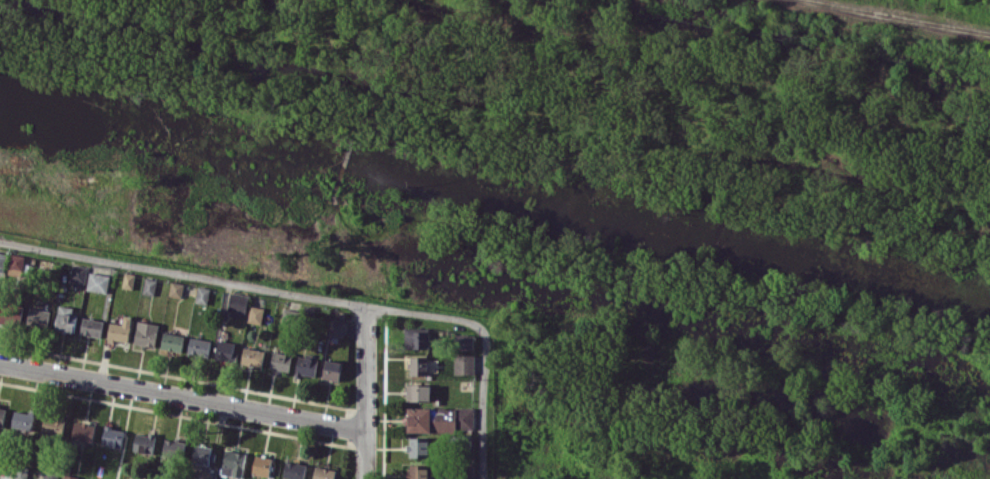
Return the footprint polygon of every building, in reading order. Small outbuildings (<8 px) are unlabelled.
[(8,274),(21,275),(23,266),(30,266),(31,257),(11,255),(8,274)] [(87,267),(72,264),(70,281),(84,283),(87,267)] [(86,289),(106,293),(109,275),(89,272),(86,289)] [(132,288),(134,274),(124,272),(123,287),(132,288)] [(154,295),(157,280),(145,277),(142,293),(154,295)] [(181,297),(183,283),(171,281),(169,295),(181,297)] [(195,302),(207,304),(210,288),(198,286),(195,302)] [(227,315),(244,318),(248,295),(231,292),(227,315)] [(19,326),(22,308),(2,305),(0,316),(0,323),(19,326)] [(75,307),(57,305),(55,330),(74,331),(75,307)] [(263,307),(250,306),(248,322),(261,323),(263,307)] [(47,328),(50,311),(29,307),(26,324),(47,328)] [(108,340),(129,341),(131,315),(122,315),(122,323),(109,322),(108,340)] [(103,320),(82,317),(80,334),(101,337),(103,320)] [(343,337),(345,319),(329,318),(327,336),(343,337)] [(155,346),(158,323),(137,321),(134,344),(155,346)] [(428,348),(429,328),(405,328),(404,348),(428,348)] [(184,335),(163,332),(160,348),(181,351),(184,335)] [(473,350),(473,334),(455,334),(455,349),(473,350)] [(187,353),(208,357),(211,340),(190,336),(187,353)] [(234,342),(217,340),(214,359),(232,361),(234,342)] [(262,366),(264,349),(243,347),(241,364),(262,366)] [(271,369),(289,371),(291,354),(273,351),(271,369)] [(454,375),(474,374),(474,354),(454,354),(454,375)] [(317,358),(297,356),(296,376),(315,377),(317,358)] [(410,375),(427,375),(427,356),(410,356),(410,375)] [(323,378),(339,380),(341,361),(325,359),(323,378)] [(431,384),(407,384),(406,400),(430,401),(431,384)] [(472,431),(473,407),(405,407),(405,430),(472,431)] [(12,430),(33,431),(34,412),(13,411),(12,430)] [(64,418),(42,417),(41,435),(63,436),(64,418)] [(93,440),(94,422),(74,420),(72,438),(93,440)] [(124,429),(104,426),(101,445),(121,447),(124,429)] [(152,453),(155,435),(135,432),(132,450),(152,453)] [(428,437),(408,437),(408,457),(428,457),(428,437)] [(185,441),(164,438),(161,455),(183,458),(185,441)] [(192,463),(212,465),(214,447),(194,444),(192,463)] [(241,477),(246,453),(225,449),(220,473),(241,477)] [(271,457),(254,455),(252,474),(269,476),(271,457)] [(297,478),(303,478),(306,464),(285,460),(283,477),(297,478)] [(408,464),(408,478),(427,478),(428,464),(408,464)] [(14,467),(13,478),(27,478),(27,468),(14,467)] [(335,469),(314,467),(313,478),(334,478),(335,469)] [(58,472),(43,471),(42,478),(57,478),(58,472)]
